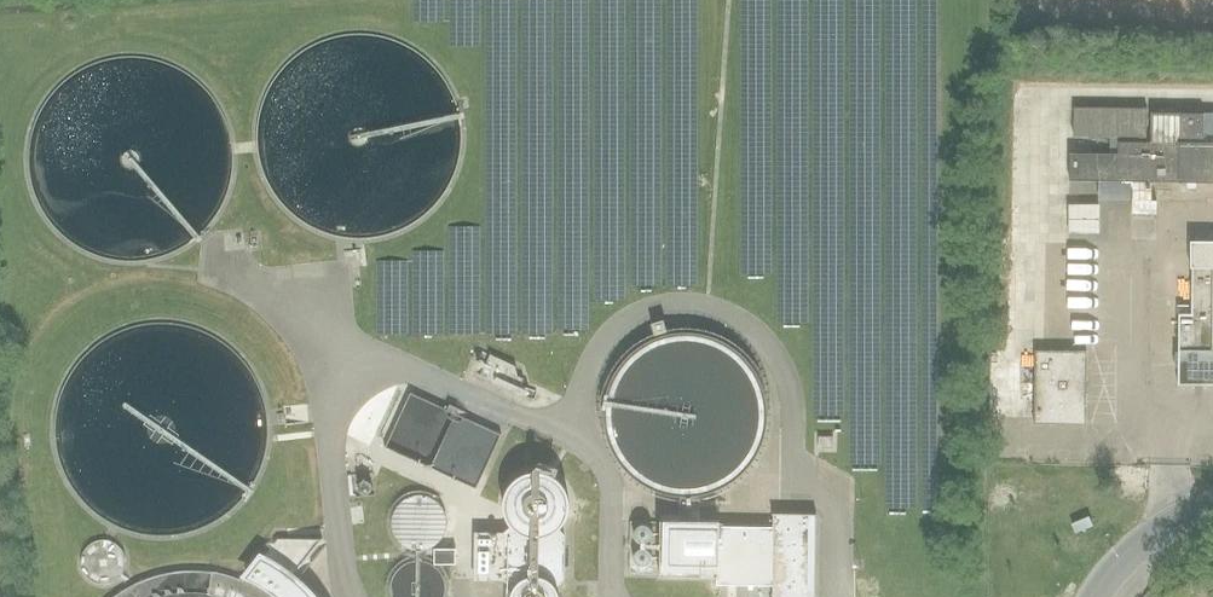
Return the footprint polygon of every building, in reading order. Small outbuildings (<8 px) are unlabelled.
[(1076,136),(1111,137),(1111,154),(1071,153),(1071,180),(1100,181),(1099,199),(1134,199),(1134,212),(1158,211),(1159,199),(1153,199),(1153,181),(1212,182),(1212,113),(1182,113),(1153,112),(1153,108),(1076,107),(1076,136)] [(1101,232),(1101,204),(1070,204),(1070,232),(1101,232)] [(1193,242),(1192,267),(1194,267),(1194,315),(1181,315),(1180,383),(1212,384),(1212,242),(1193,242)] [(1087,424),(1088,351),(1036,350),(1035,423),(1087,424)] [(477,488),(502,434),(412,392),(387,447),(477,488)] [(560,529),(563,525),(566,520),(568,515),(569,509),(570,504),(569,498),(567,493),(565,488),(561,484),(557,480),(552,477),(547,475),(542,474),(536,474),(531,474),(526,476),(521,479),(516,482),(512,486),(509,491),(507,496),(506,501),(506,507),(507,512),(508,518),(511,522),(514,527),(506,534),(476,533),(475,579),(505,579),(517,587),(514,591),(513,596),(560,596),(560,594),(558,590),(556,586),(564,579),(565,535),(560,529)] [(750,586),(754,586),(774,586),(774,596),(810,596),(811,514),(775,514),(775,527),(721,525),(721,520),(662,519),(662,525),(632,524),(631,573),(661,574),(661,576),(719,579),(720,585),(721,585),(723,585),(742,586),(744,586),(750,586)] [(437,564),(457,564),(457,549),(437,549),(437,564)]
